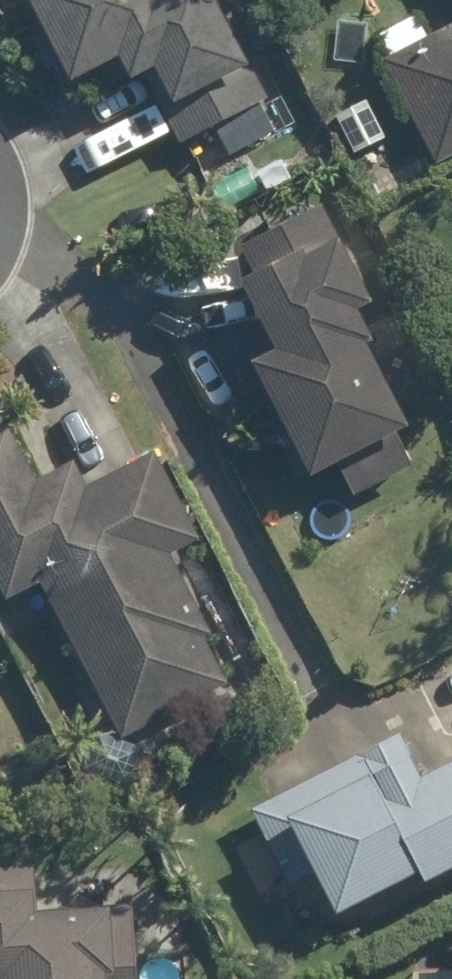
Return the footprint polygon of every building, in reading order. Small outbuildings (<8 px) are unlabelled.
[(66,78),(97,62),(109,84),(140,69),(178,142),(264,97),(213,0),(26,0),(66,78)] [(383,58),(434,161),(451,152),(451,23),(383,58)] [(363,99),(333,115),(352,154),(382,138),(363,99)] [(236,337),(250,365),(234,373),(267,438),(283,429),(307,474),(334,460),(351,494),(408,464),(390,431),(402,424),(360,342),(368,337),(351,306),(365,299),(316,206),(237,246),(250,270),(234,279),(259,325),(236,337)] [(119,737),(222,681),(199,638),(208,632),(165,553),(196,537),(150,450),(84,486),(70,461),(34,479),(4,423),(0,425),(0,593),(3,599),(36,582),(119,737)] [(223,691),(196,707),(210,731),(237,715),(223,691)] [(100,738),(90,765),(118,774),(128,747),(100,738)] [(240,819),(276,889),(298,878),(320,920),(402,877),(408,890),(451,867),(451,761),(408,783),(387,743),(240,819)] [(24,916),(21,871),(0,873),(0,978),(119,978),(116,911),(24,916)]
